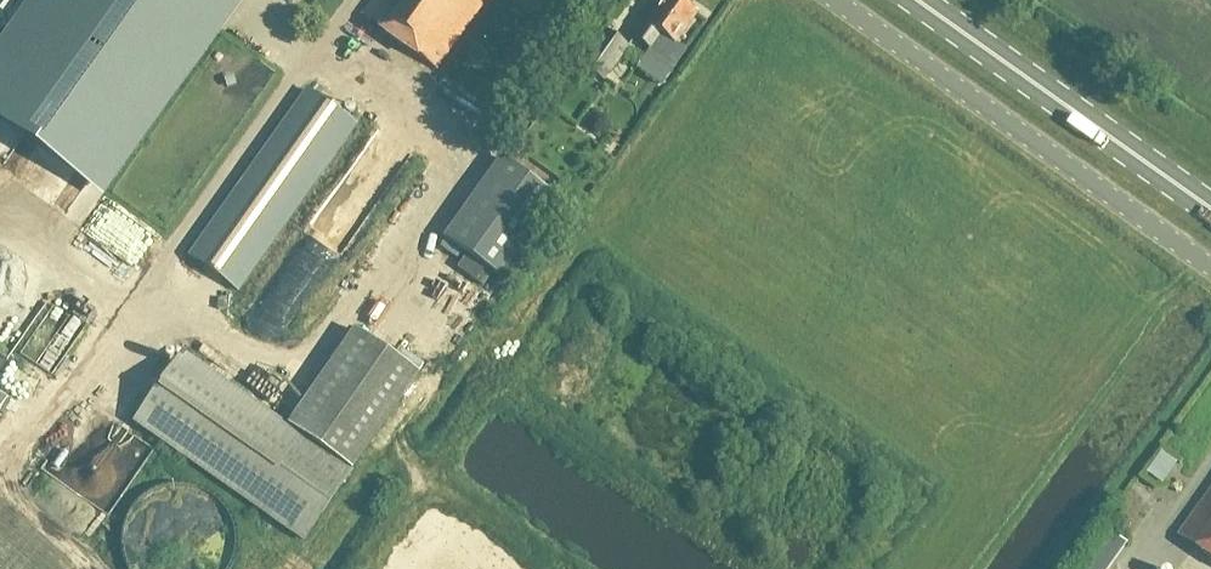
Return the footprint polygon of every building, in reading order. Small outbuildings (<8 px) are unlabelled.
[(361,16),(436,69),(485,0),(372,0),(361,16)] [(685,49),(674,42),(695,11),(679,0),(664,0),(657,10),(654,8),(635,36),(675,64),(685,49)] [(605,82),(630,46),(604,27),(580,63),(605,82)] [(238,290),(358,121),(309,87),(189,255),(238,290)] [(0,119),(0,164),(4,167),(28,134),(2,116),(0,119)] [(26,137),(6,171),(60,202),(80,169),(26,137)] [(379,163),(321,195),(330,210),(308,222),(323,249),(347,235),(338,219),(394,189),(379,163)] [(474,266),(505,265),(503,181),(453,182),(454,240),(473,239),(474,266)] [(310,293),(296,274),(246,308),(267,339),(293,322),(285,310),(310,293)] [(36,358),(55,373),(74,349),(55,334),(36,358)] [(133,420),(285,526),(305,540),(353,473),(180,352),(133,420)] [(1180,534),(1199,546),(1210,555),(1210,490),(1180,534)]
